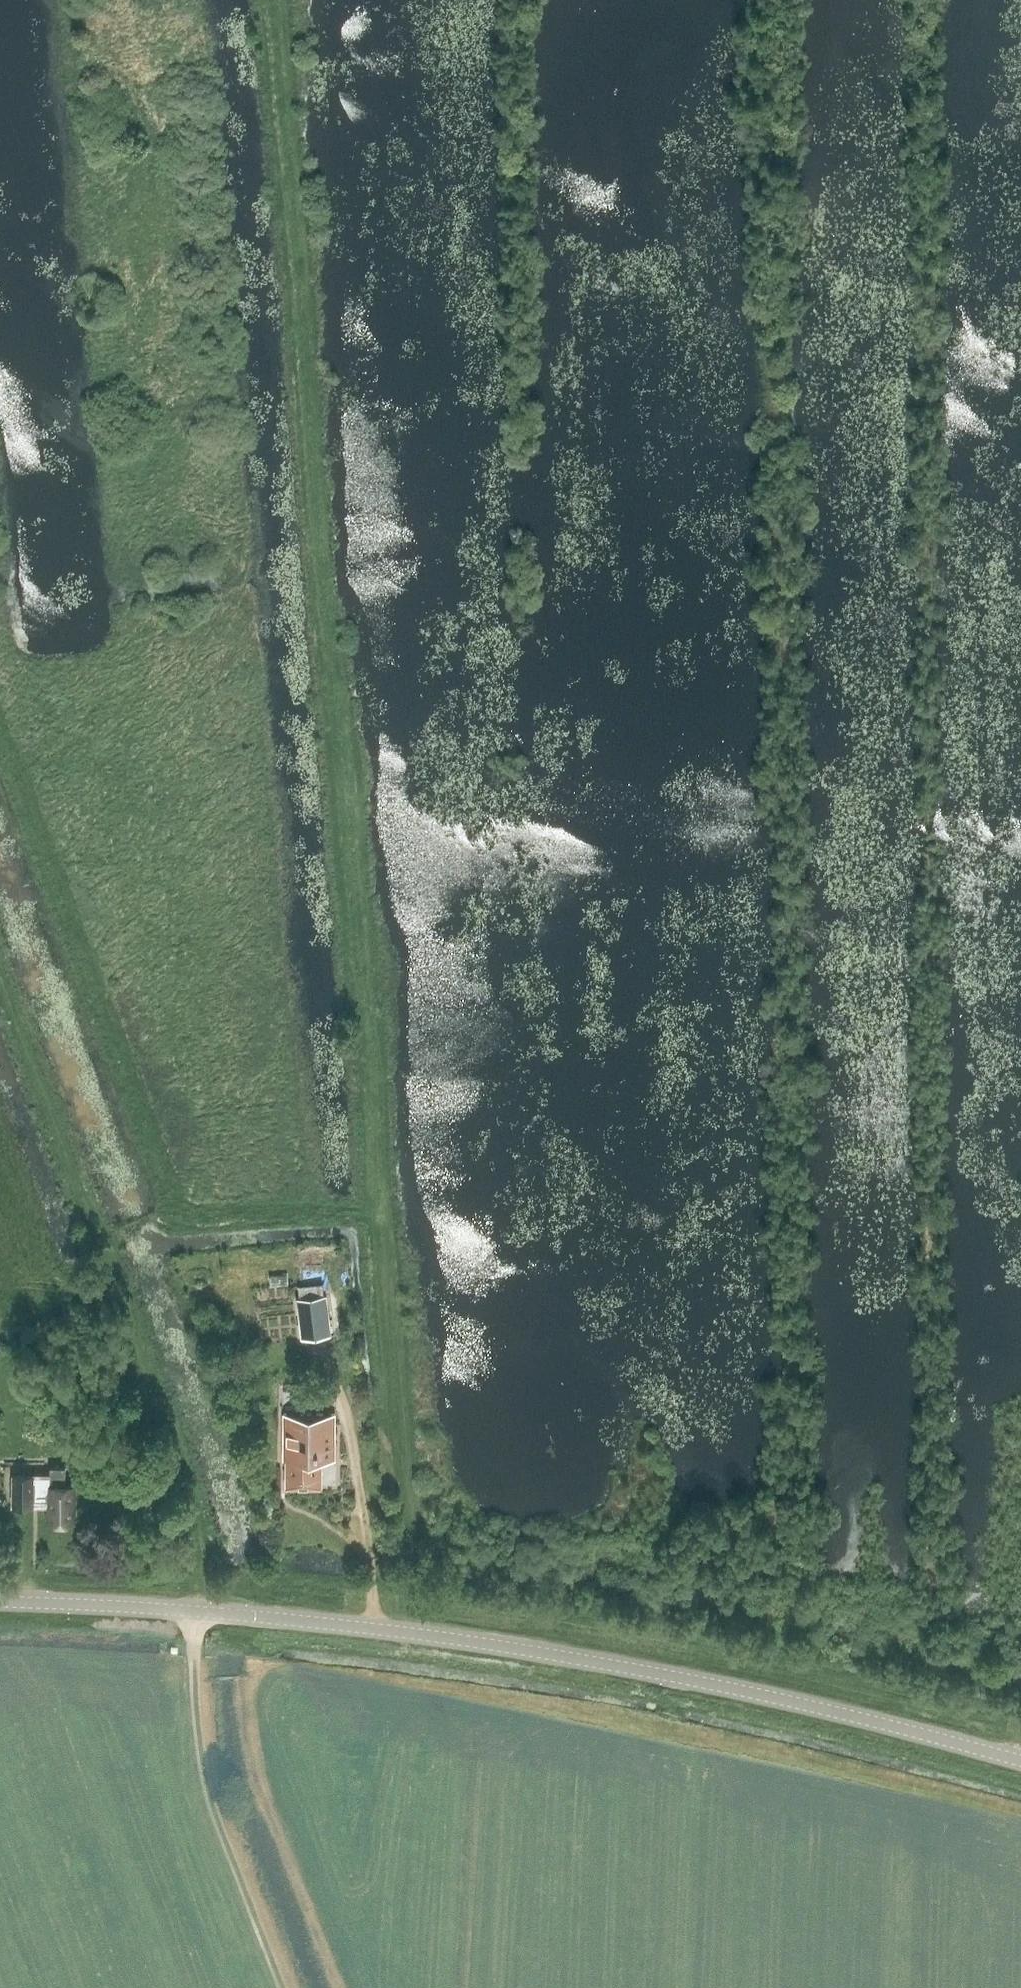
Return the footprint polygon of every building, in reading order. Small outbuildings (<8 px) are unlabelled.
[(330,1335),(326,1295),(298,1298),(303,1338),(330,1335)] [(320,1460),(335,1460),(335,1413),(284,1413),(284,1460),(288,1460),(288,1486),(320,1486),(320,1460)] [(73,1521),(73,1485),(66,1485),(66,1467),(50,1467),(50,1476),(34,1476),(34,1475),(14,1475),(13,1505),(34,1505),(34,1500),(50,1500),(50,1521),(73,1521)]
